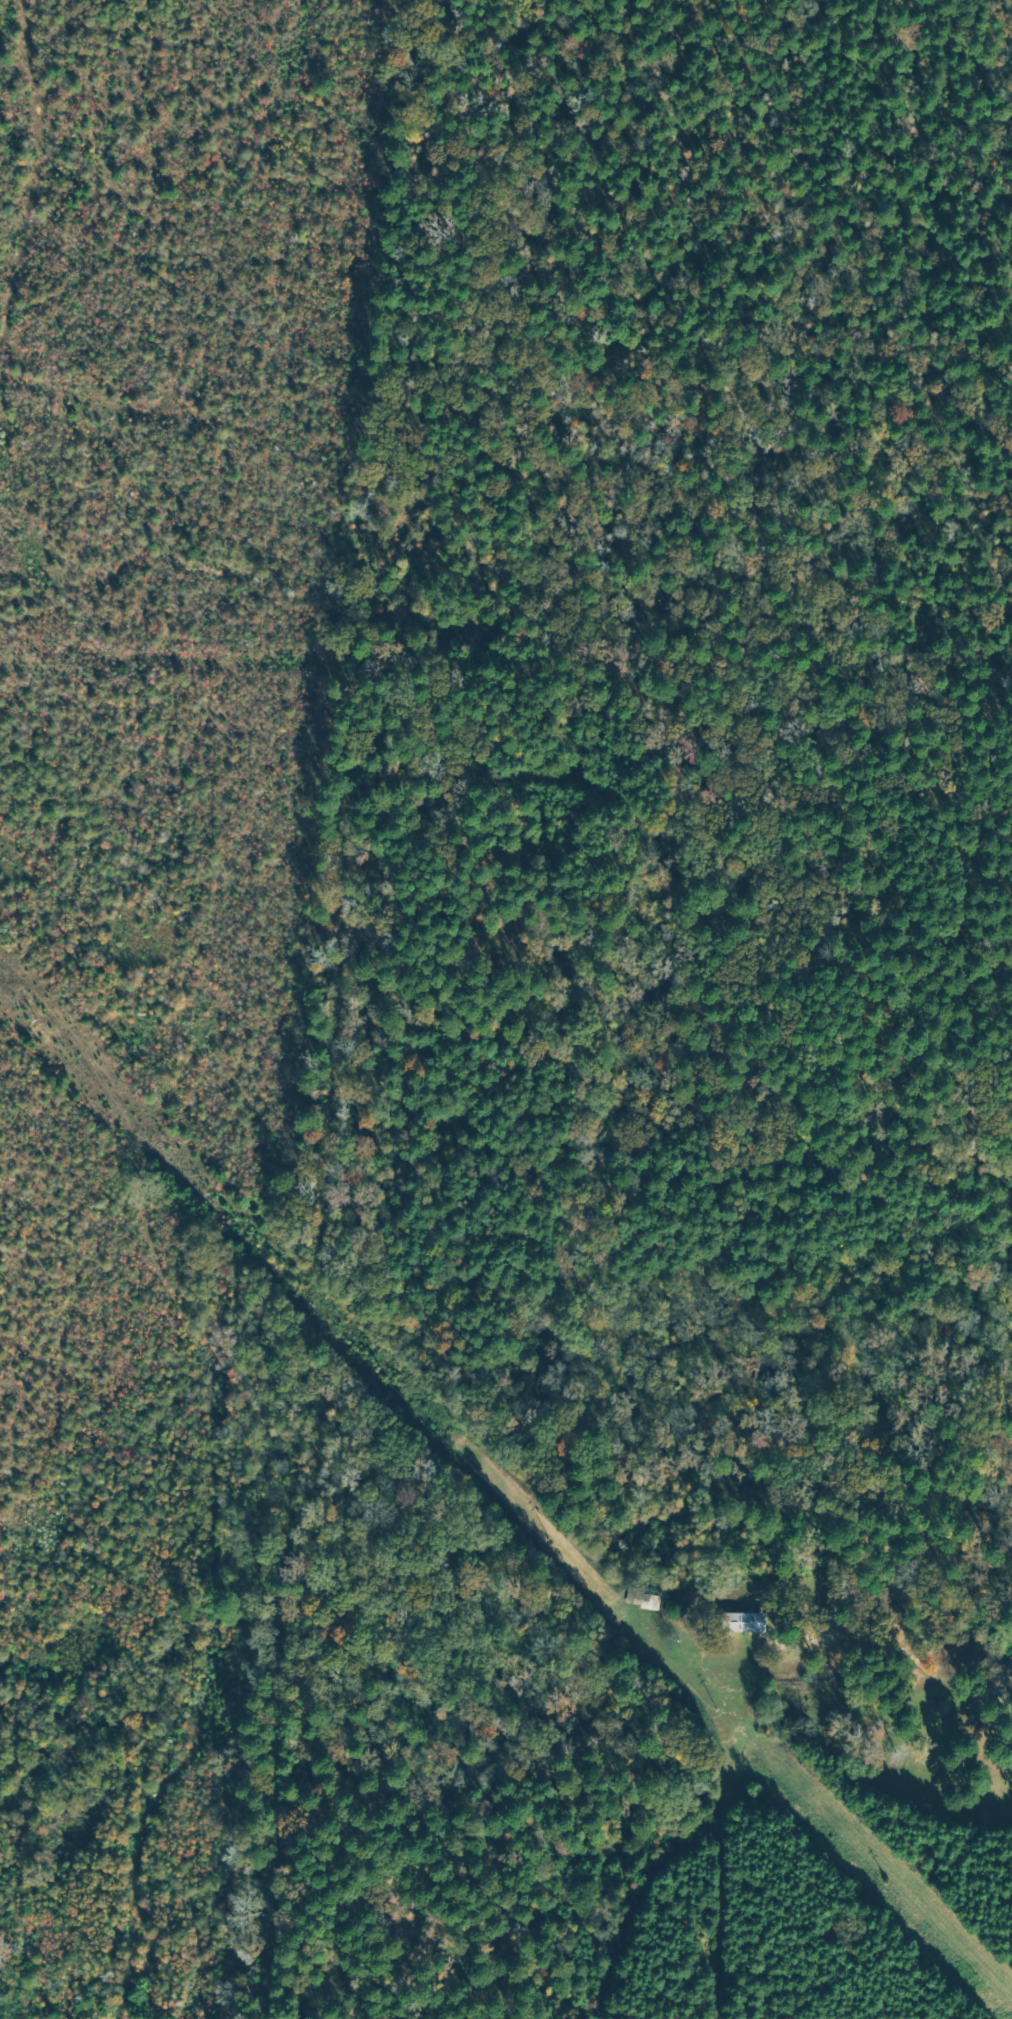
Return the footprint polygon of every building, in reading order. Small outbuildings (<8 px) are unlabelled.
[(643,1594),(644,1589),(638,1588),(636,1596),(643,1597),(641,1609),(660,1612),(662,1597),(643,1594)] [(763,1614),(719,1614),(719,1633),(763,1633),(763,1614)] [(996,1668),(1007,1683),(1011,1679),(1011,1657),(996,1668)]
